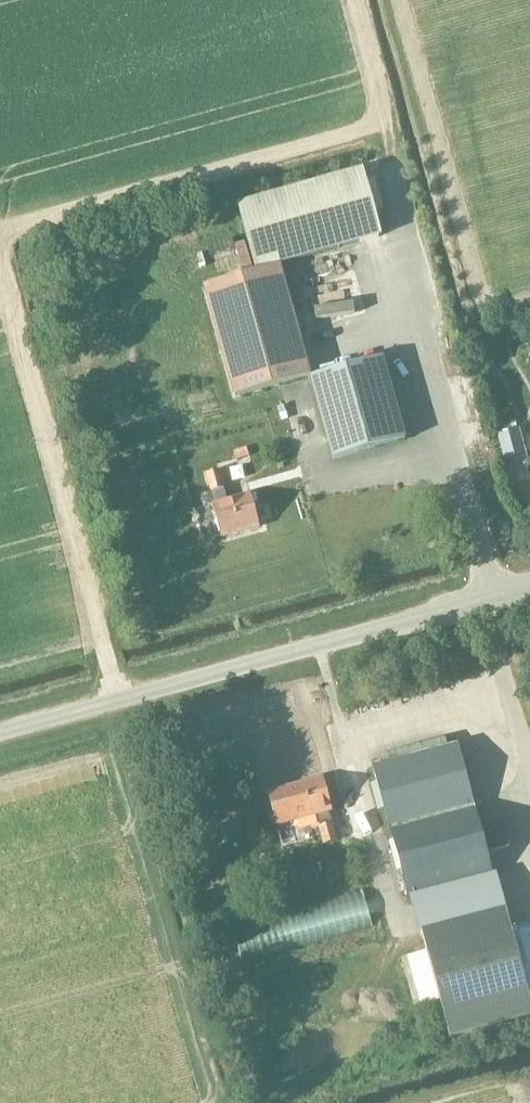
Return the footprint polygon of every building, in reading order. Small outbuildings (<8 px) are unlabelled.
[(237,206),(256,272),(382,236),(375,212),(384,209),(375,178),(366,181),(363,169),(237,206)] [(310,377),(278,267),(202,289),(234,399),(310,377)] [(382,358),(310,378),(333,460),(405,440),(382,358)] [(518,428),(497,434),(505,464),(527,458),(518,428)] [(212,504),(221,537),(258,527),(250,495),(227,501),(224,489),(225,488),(220,470),(205,474),(211,493),(212,492),(215,504),(212,504)] [(390,827),(473,806),(474,805),(458,743),(372,766),(389,827),(390,827)] [(473,782),(488,778),(484,764),(469,768),(473,782)] [(285,788),(267,793),(276,826),(317,815),(320,827),(318,828),(323,846),(337,842),(329,811),(331,810),(322,778),(285,788)] [(397,872),(401,870),(409,900),(491,878),(473,806),(390,827),(394,842),(389,843),(397,872)] [(487,853),(507,846),(502,830),(481,837),(487,853)] [(427,953),(449,1038),(529,1016),(529,1001),(512,931),(427,953)] [(415,1000),(436,994),(421,944),(400,951),(415,1000)] [(372,980),(329,986),(332,1006),(375,1000),(372,980)]
